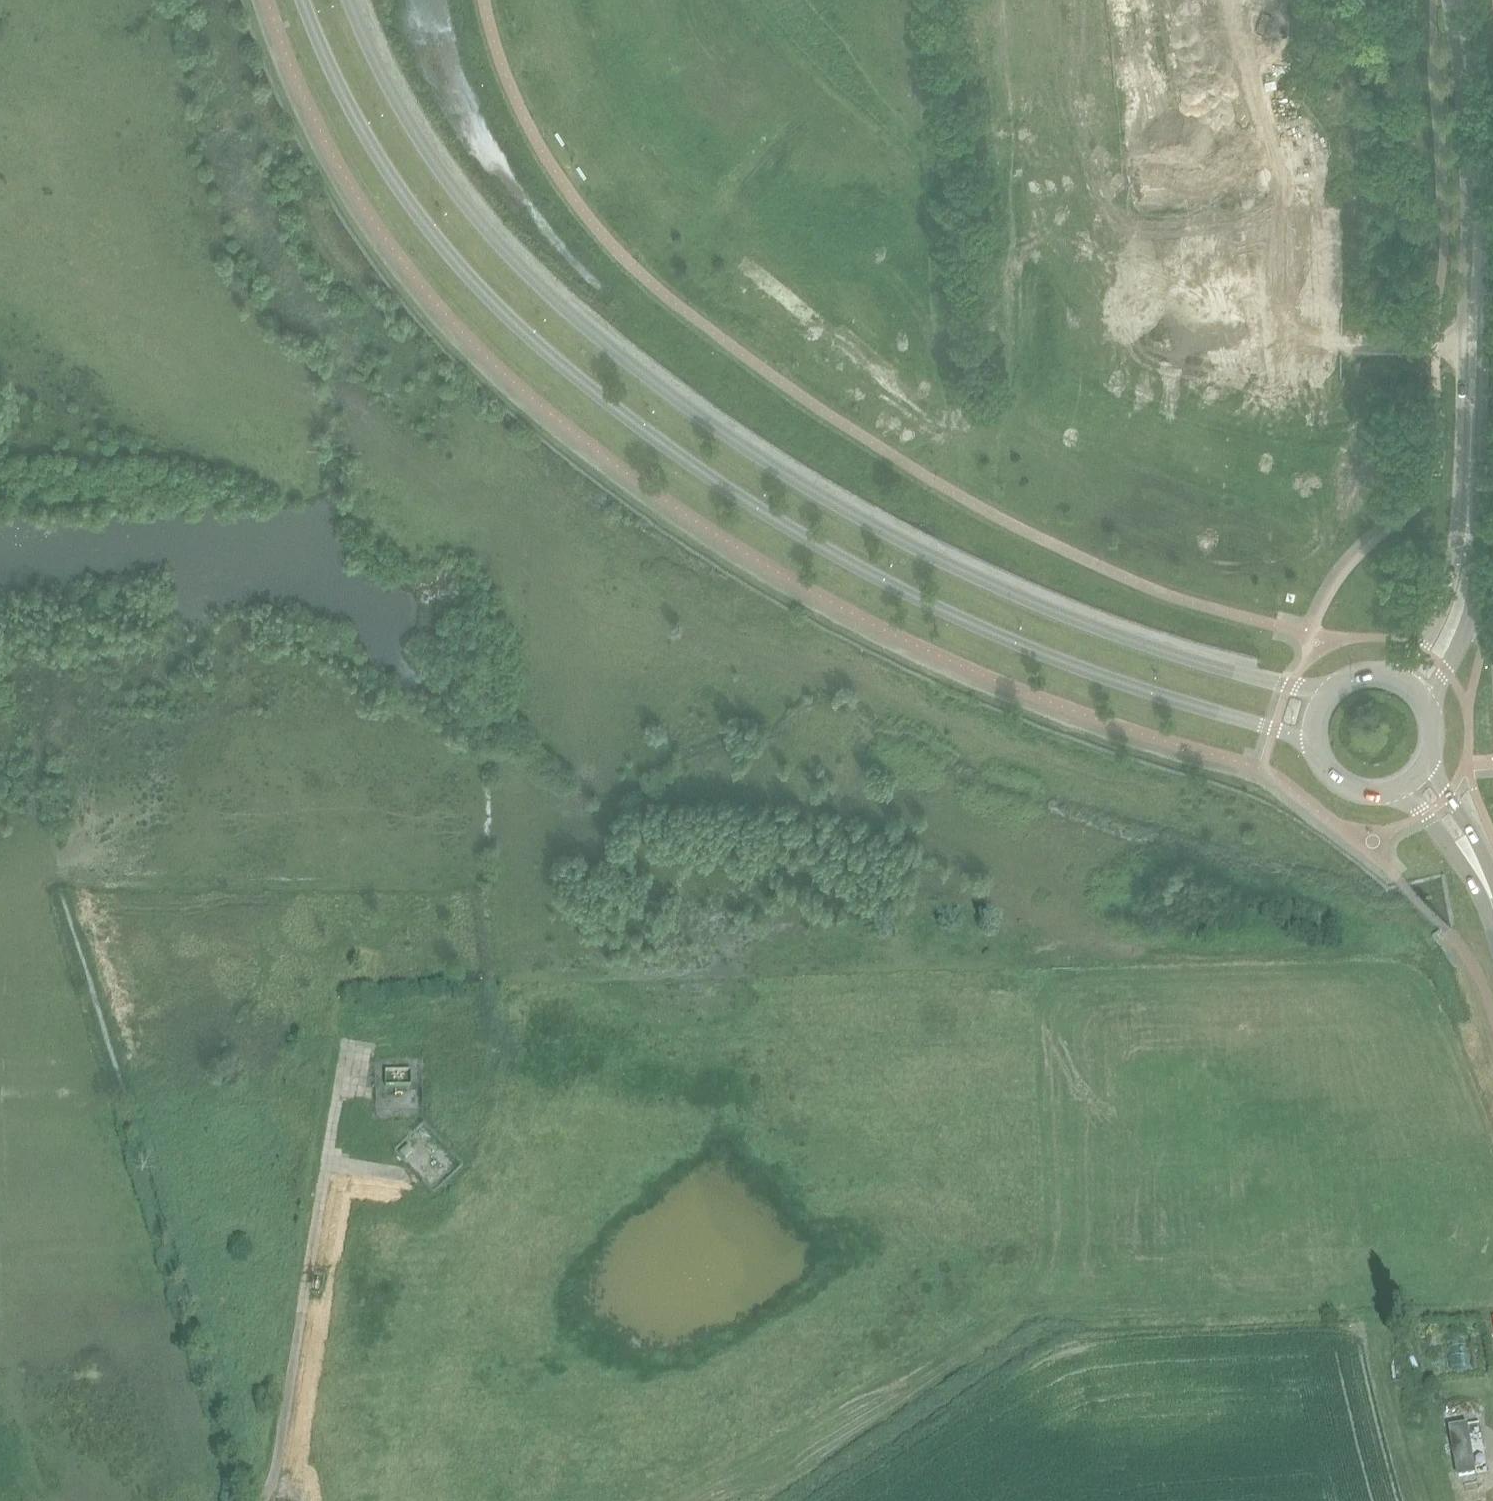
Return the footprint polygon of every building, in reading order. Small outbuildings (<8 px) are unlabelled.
[(1450,1426),(1459,1477),(1475,1474),(1466,1423),(1450,1426)]
